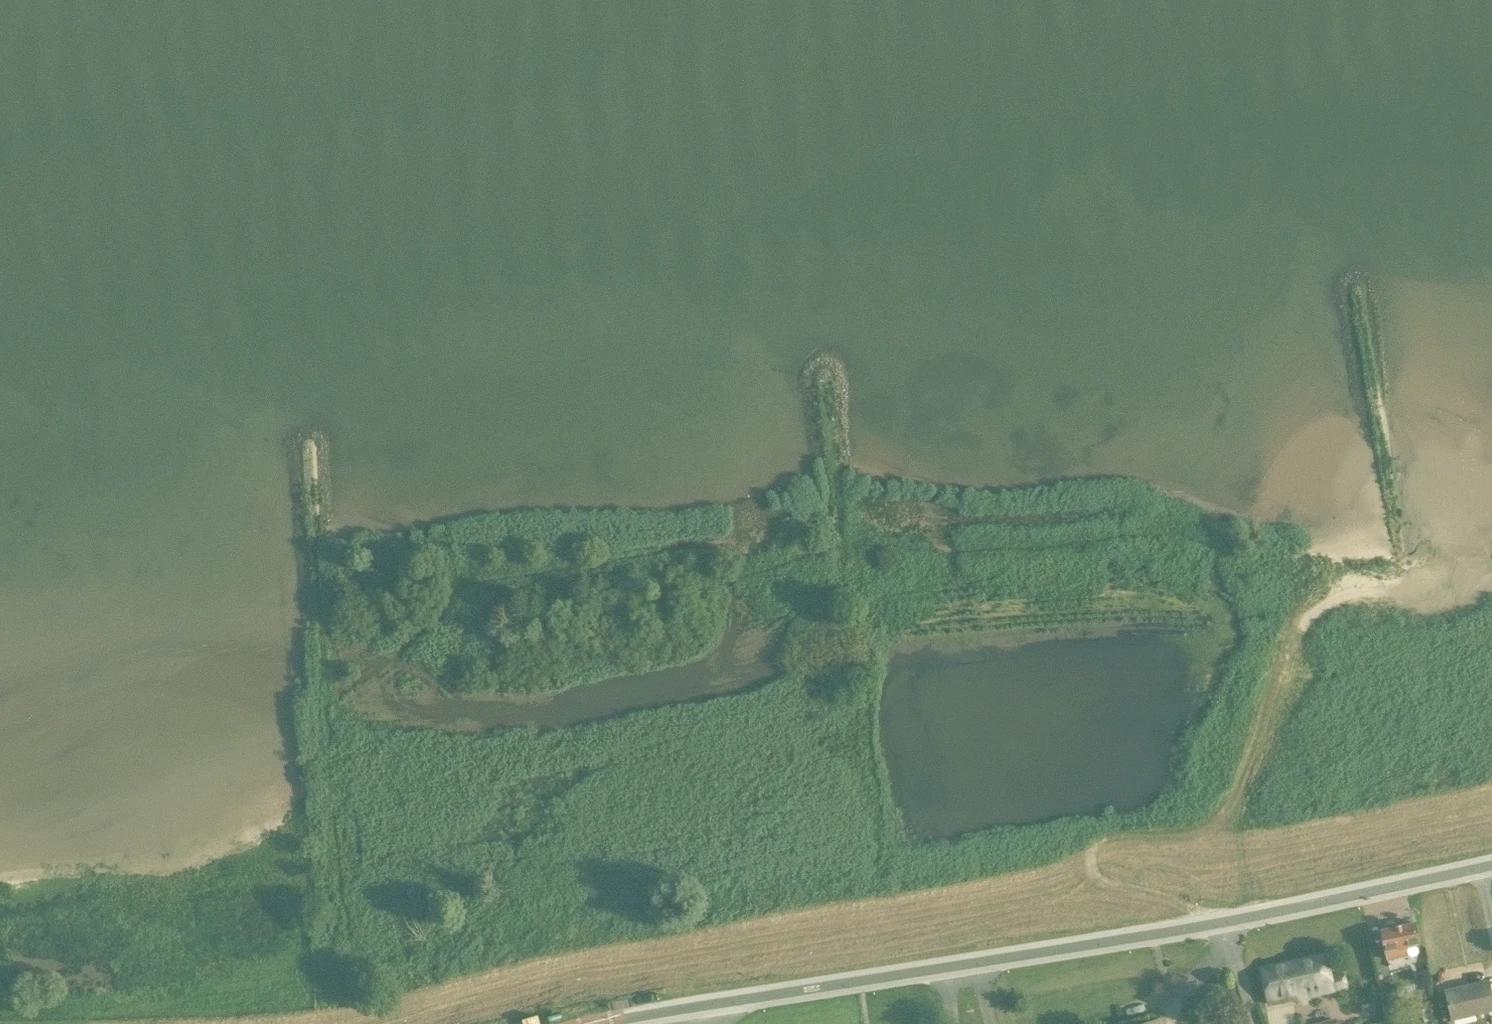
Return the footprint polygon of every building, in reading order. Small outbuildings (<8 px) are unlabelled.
[(1415,924),(1381,932),(1388,960),(1399,957),(1397,950),(1419,945),(1415,924)] [(1328,957),(1263,970),(1270,1005),(1295,1000),(1302,998),(1303,1002),(1307,1002),(1306,997),(1307,997),(1335,992),(1335,991),(1347,988),(1343,972),(1331,974),(1328,957)] [(1491,1011),(1491,999),(1488,981),(1446,991),(1452,1020),(1491,1011)]
